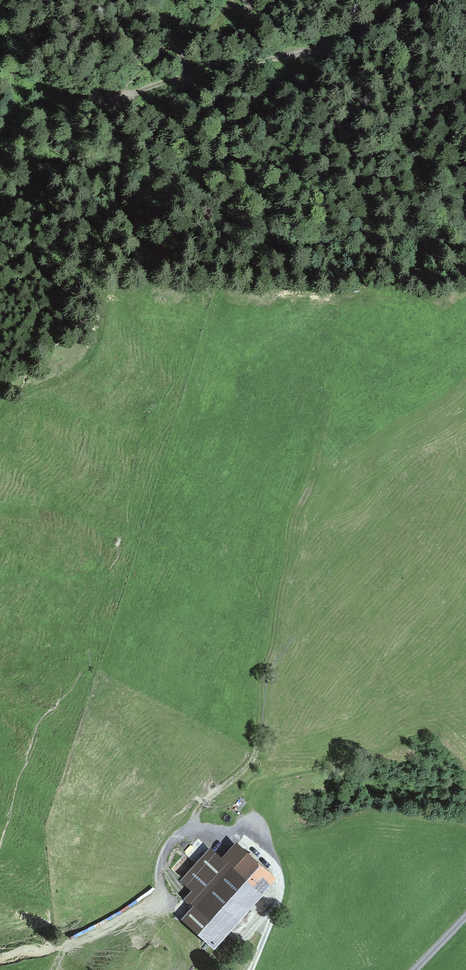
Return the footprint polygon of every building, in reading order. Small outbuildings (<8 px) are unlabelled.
[(274,884),(233,847),(212,871),(221,880),(215,886),(206,878),(185,901),(194,910),(181,924),(213,952),(274,884)]
